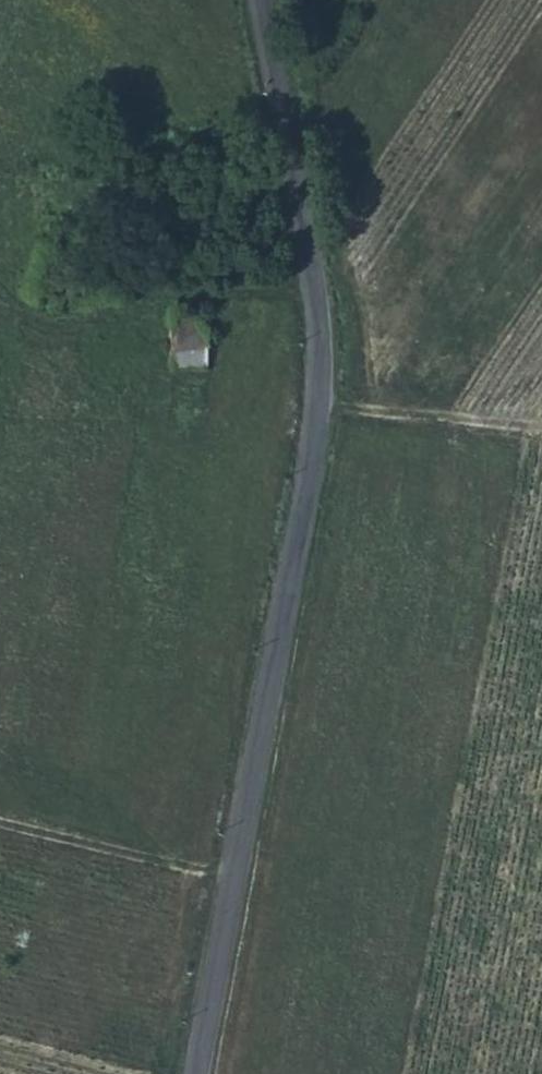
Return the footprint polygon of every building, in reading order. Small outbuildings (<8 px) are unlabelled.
[(177,314),(176,327),(175,367),(209,368),(211,327),(203,327),(203,313),(177,314)]
